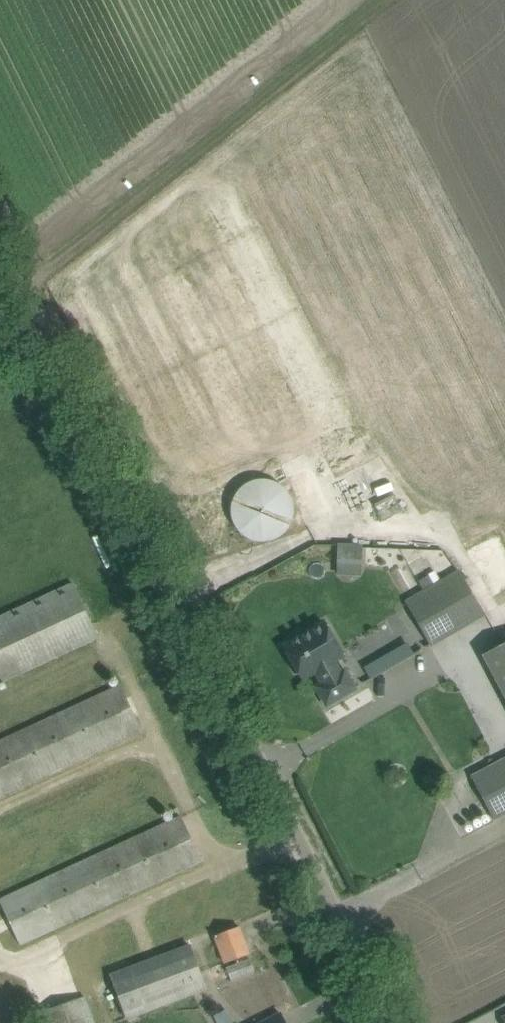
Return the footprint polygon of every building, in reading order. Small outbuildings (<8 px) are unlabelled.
[(163,216),(282,450),(313,434),(194,201),(163,216)] [(281,451),(165,224),(132,240),(248,468),(281,451)] [(286,476),(282,466),(270,471),(275,481),(286,476)] [(293,505),(289,495),(286,491),(281,486),(274,482),(266,480),(260,479),(252,481),(245,484),(239,489),(236,495),(234,498),(233,503),(232,508),(232,510),(232,513),(232,520),(235,526),(240,532),(242,534),(243,535),(246,538),(252,540),(254,541),(256,541),(265,542),(272,540),(278,537),(283,534),(287,530),(289,526),(292,521),(293,516),(293,511),(293,505)] [(338,543),(337,564),(361,565),(362,544),(338,543)] [(406,603),(431,645),(484,614),(460,572),(406,603)] [(54,593),(0,618),(0,682),(97,637),(73,584),(54,593)] [(292,643),(284,648),(302,679),(315,671),(324,685),(317,689),(327,705),(354,689),(344,673),(340,675),(332,662),(342,656),(323,624),(304,636),(302,635),(301,635),(299,636),(297,636),(296,637),(294,638),(293,640),(293,641),(292,643)] [(404,642),(361,665),(368,678),(411,655),(404,642)] [(482,655),(504,700),(504,643),(482,655)] [(102,694),(0,742),(0,794),(122,739),(141,730),(120,686),(102,694)] [(472,777),(494,820),(504,814),(504,760),(489,768),(472,777)] [(162,825),(0,901),(20,944),(201,860),(181,817),(162,825)] [(215,936),(224,962),(249,952),(239,927),(215,936)] [(111,975),(128,1019),(207,989),(190,945),(111,975)] [(41,1022),(94,1022),(84,997),(38,1014),(41,1022)] [(281,1014),(263,1022),(285,1022),(281,1014)]
